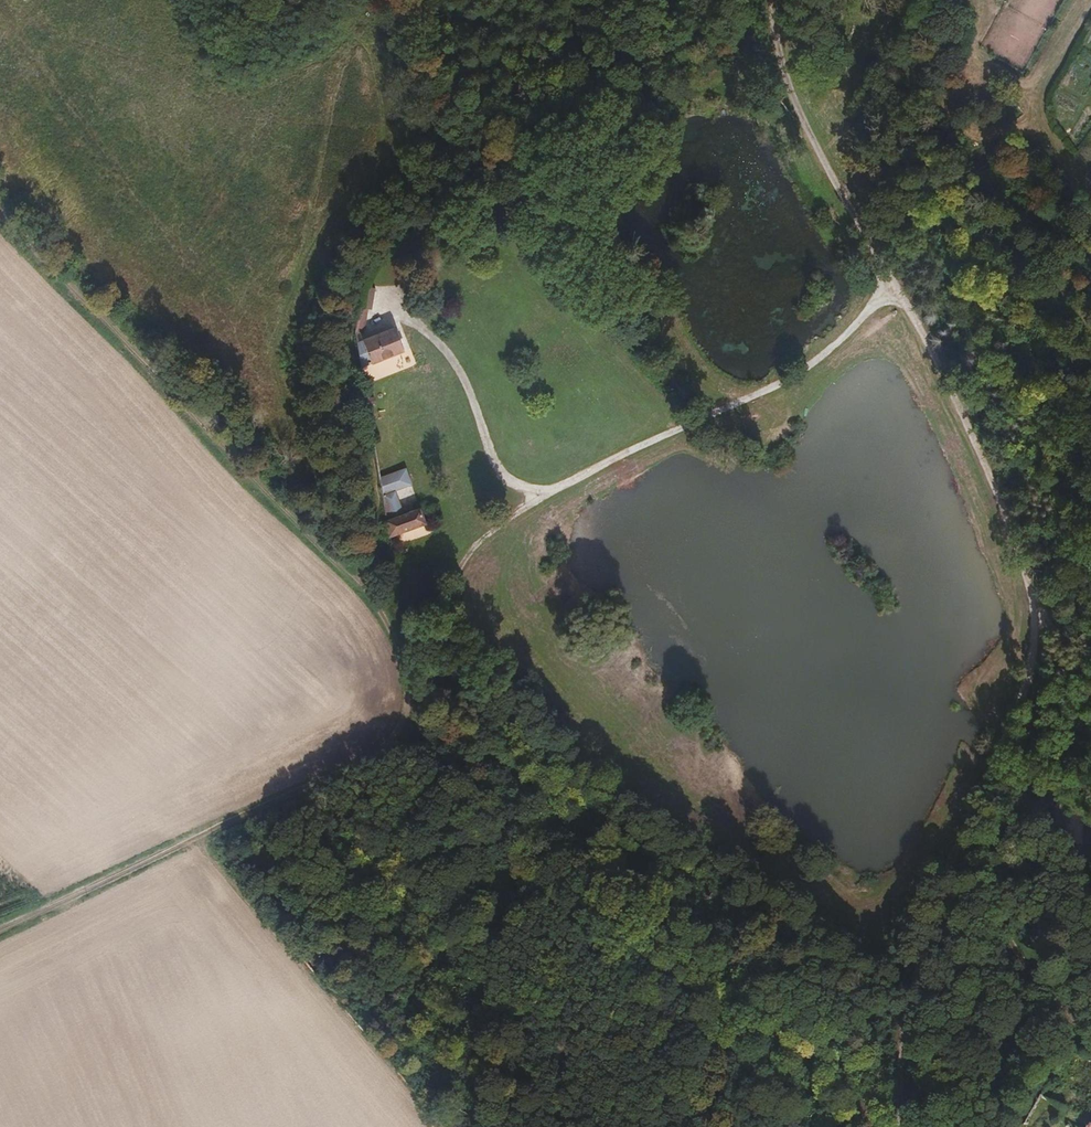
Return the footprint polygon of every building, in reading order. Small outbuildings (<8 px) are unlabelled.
[(362,366),(402,350),(393,327),(356,342),(359,367),(362,366)] [(421,507),(404,512),(399,492),(382,497),(389,536),(426,522),(421,507)]
